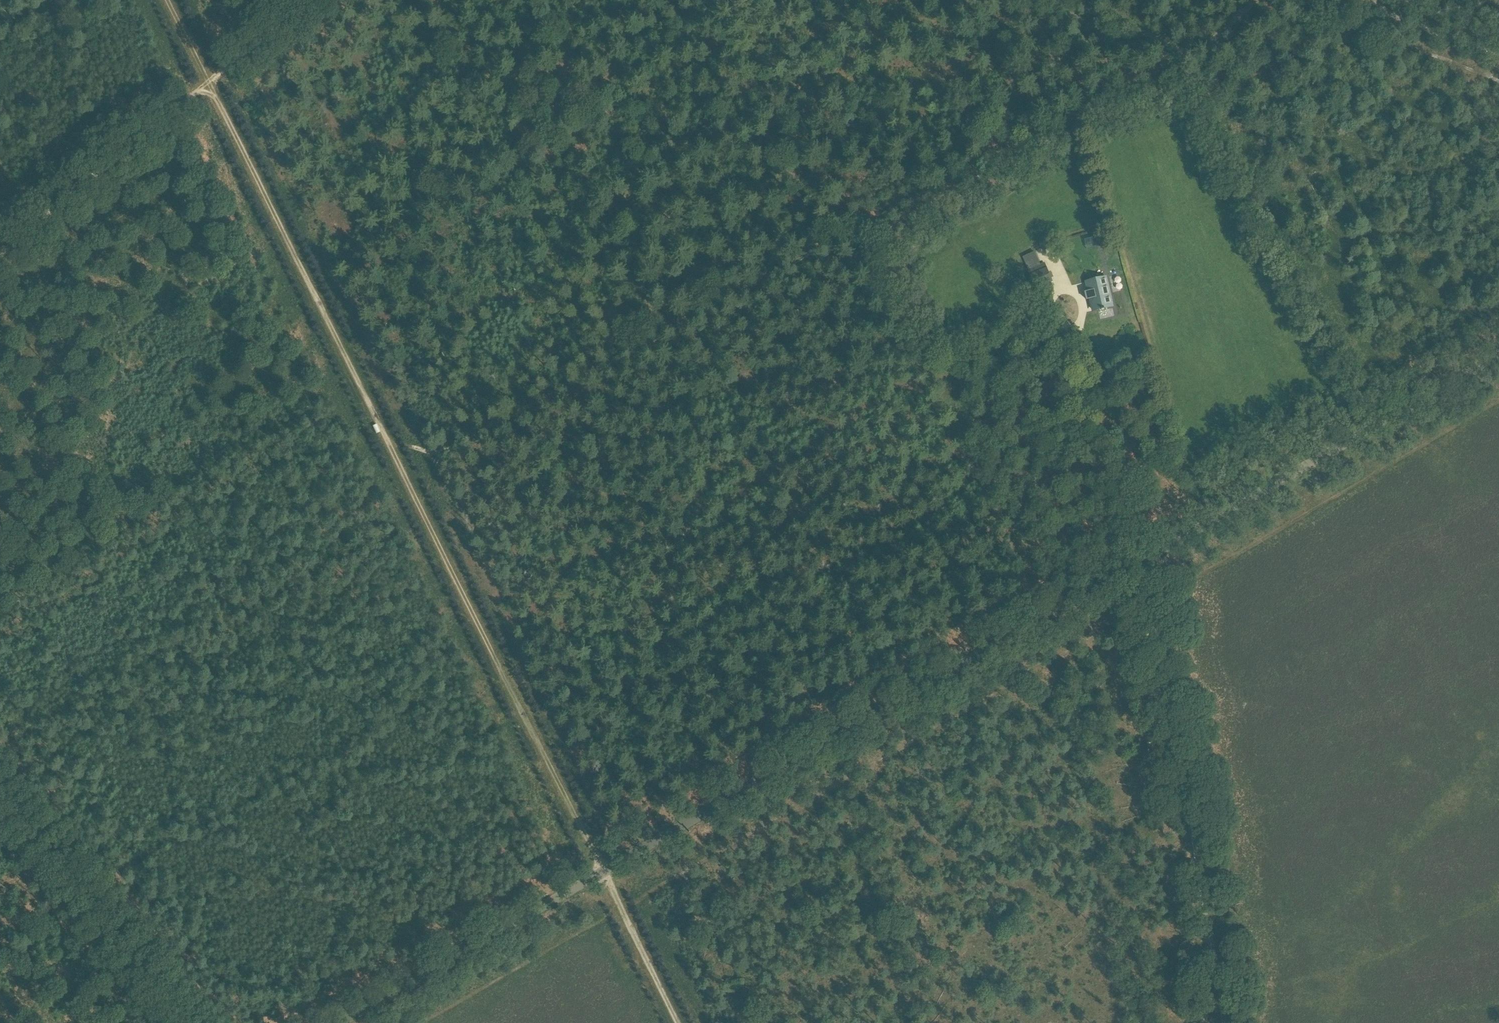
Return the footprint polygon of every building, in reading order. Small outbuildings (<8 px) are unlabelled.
[(1034,252),(1023,257),(1029,270),(1028,271),(1039,294),(1052,288),(1050,282),(1052,281),(1044,263),(1040,265),(1034,252)] [(1112,306),(1106,277),(1087,282),(1089,292),(1085,292),(1087,300),(1091,299),(1093,311),(1101,309),(1102,311),(1105,310),(1104,308),(1112,306)]
